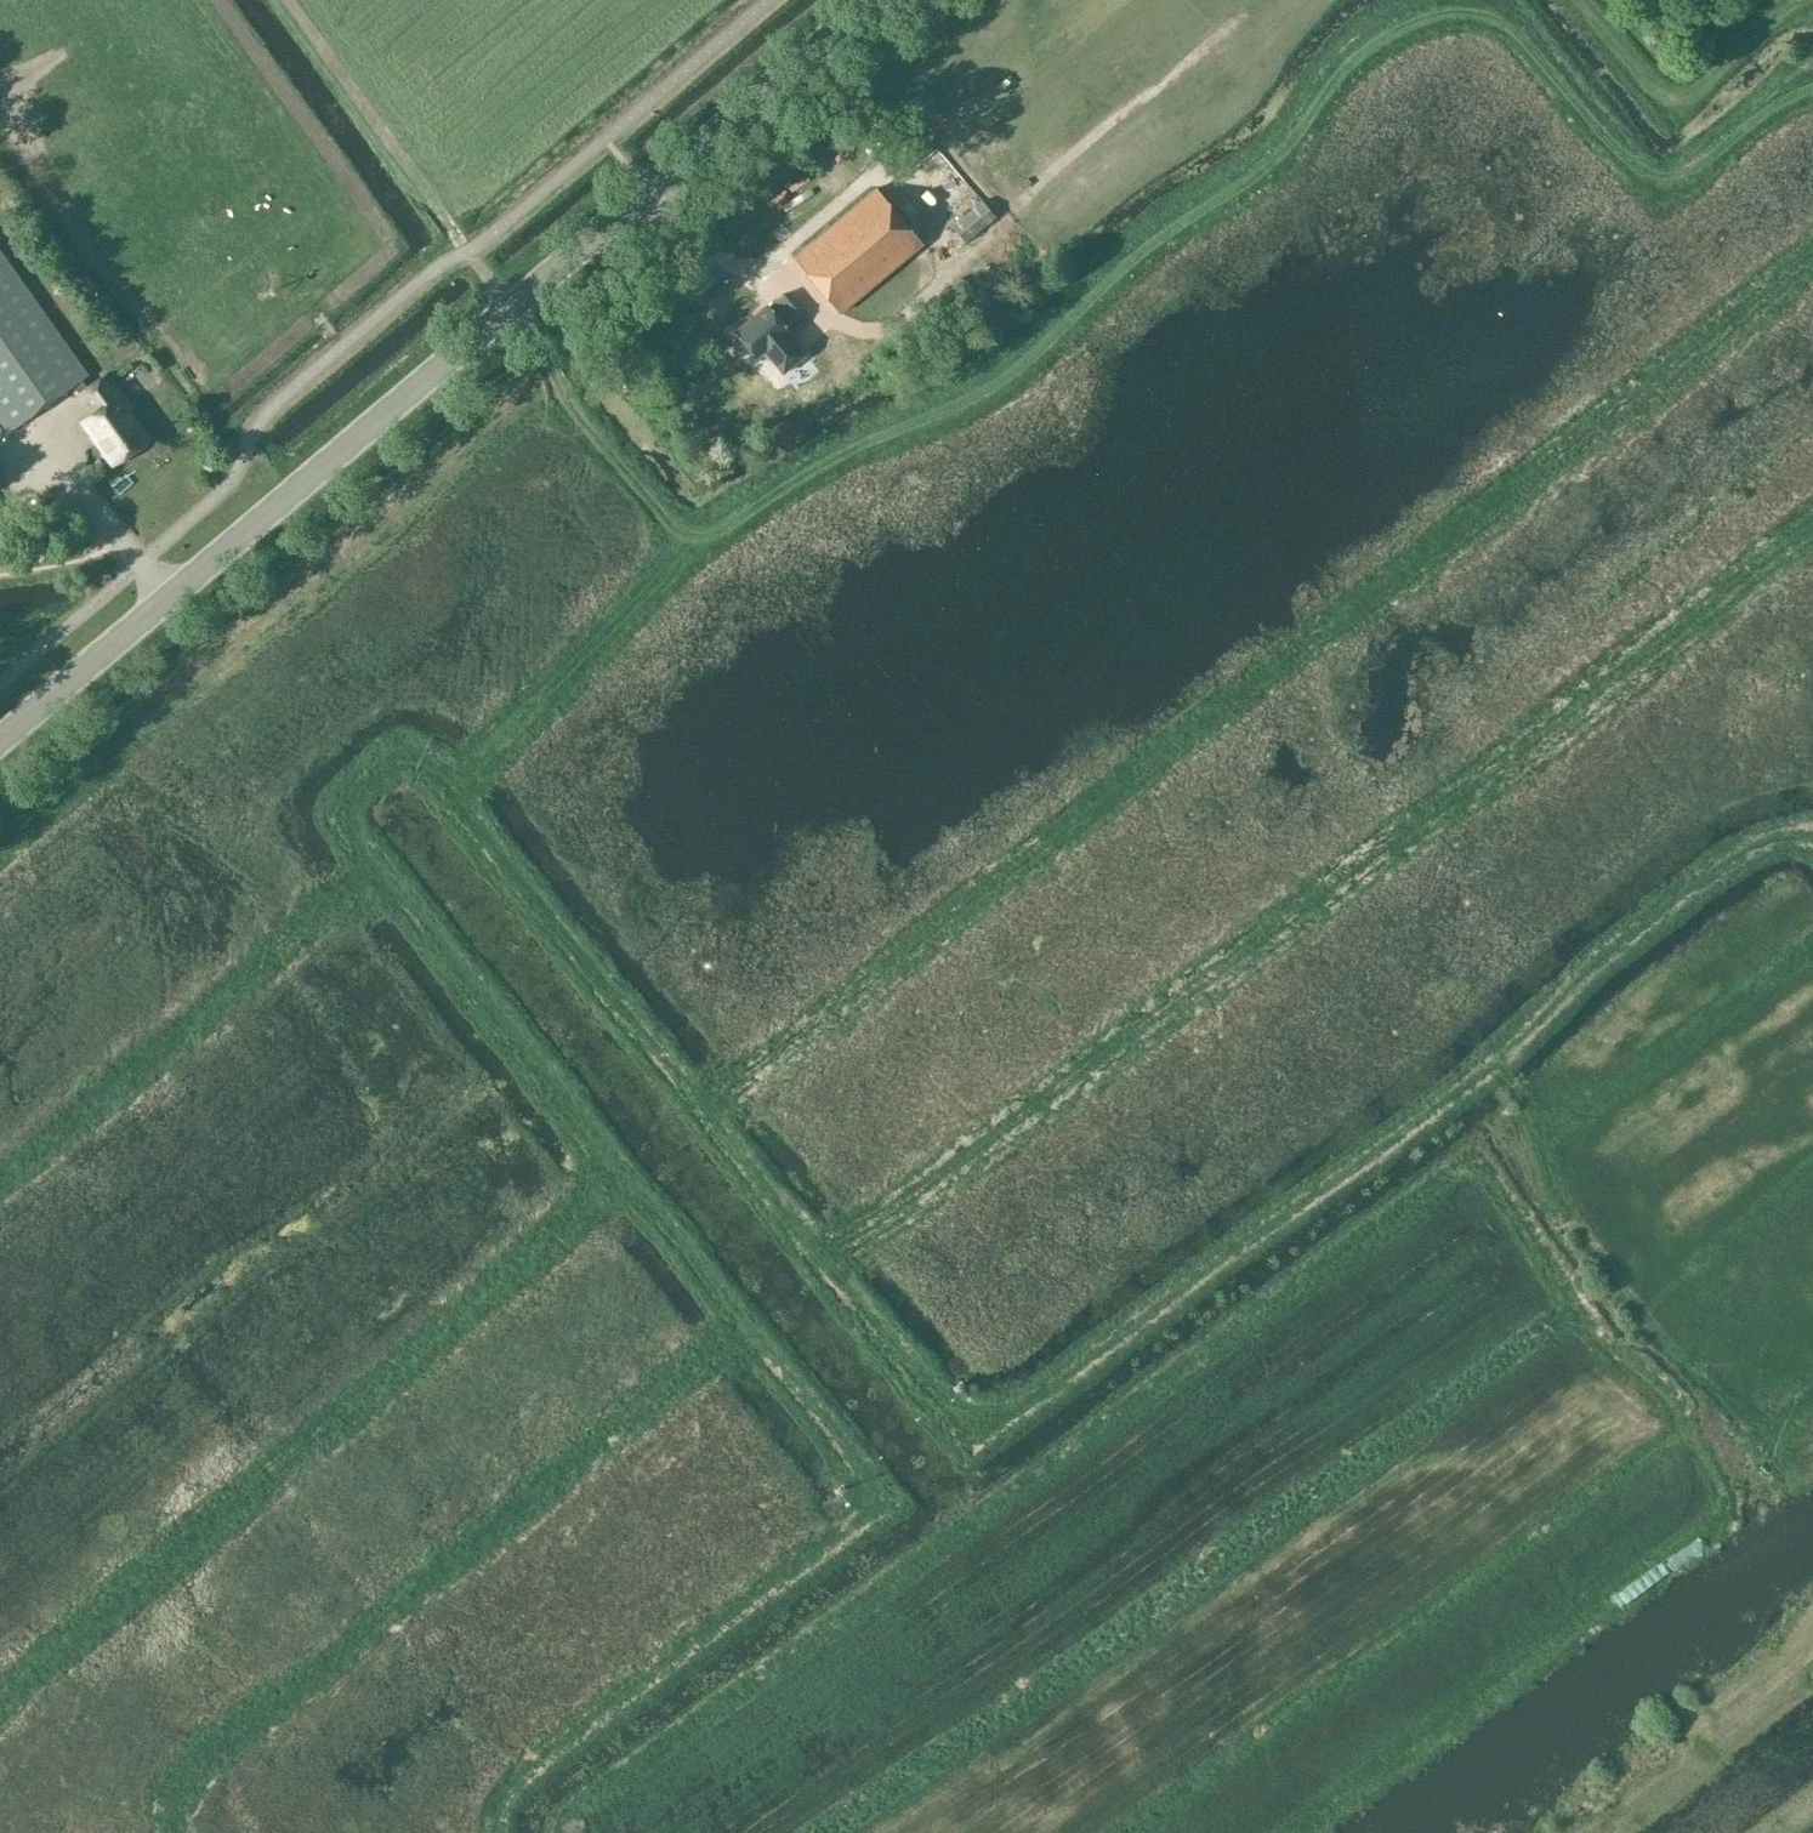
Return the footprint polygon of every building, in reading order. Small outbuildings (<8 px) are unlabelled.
[(838,315),(851,305),(922,245),(875,190),(792,260),(838,315)] [(79,393),(78,393),(92,412),(81,420),(112,464),(148,439),(128,410),(131,408),(106,373),(87,387),(81,379),(87,375),(0,250),(0,419),(8,431),(73,385),(79,393)] [(768,306),(737,332),(755,355),(762,349),(783,373),(805,354),(785,330),(787,329),(781,321),(796,308),(784,294),(769,306),(768,306)] [(587,331),(595,325),(590,318),(582,325),(587,331)]
